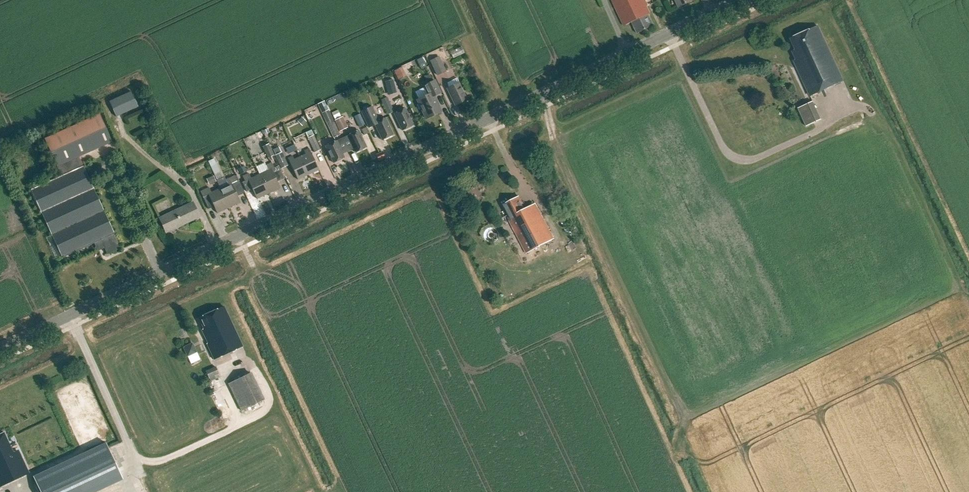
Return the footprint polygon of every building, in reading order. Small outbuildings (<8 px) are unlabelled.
[(638,34),(654,27),(649,15),(651,14),(647,7),(648,6),(645,0),(612,0),(624,26),(632,23),(638,34)] [(794,61),(810,96),(843,81),(818,27),(791,39),(796,50),(793,52),(797,60),(794,61)] [(464,45),(454,51),(456,55),(466,50),(464,45)] [(428,62),(435,77),(445,72),(437,57),(428,62)] [(400,77),(407,75),(404,66),(397,68),(400,77)] [(396,92),(393,79),(384,81),(384,82),(382,83),(384,88),(386,88),(388,94),(396,92)] [(441,93),(435,81),(424,86),(428,95),(417,100),(426,119),(441,113),(433,97),(441,93)] [(459,83),(447,89),(455,106),(467,100),(459,83)] [(110,102),(117,117),(139,106),(132,92),(110,102)] [(380,102),(387,117),(393,114),(386,99),(380,102)] [(798,109),(807,127),(822,120),(813,102),(798,109)] [(375,125),(382,140),(393,135),(385,118),(378,121),(372,107),(361,112),(369,128),(375,125)] [(405,109),(394,114),(402,131),(413,126),(405,109)] [(338,133),(332,123),(326,110),(319,113),(332,140),(339,136),(338,133)] [(44,139),(61,176),(31,190),(62,258),(97,242),(99,246),(103,244),(108,254),(121,248),(83,165),(79,167),(76,159),(112,142),(99,115),(44,139)] [(298,121),(303,126),(307,121),(302,117),(298,121)] [(341,118),(332,123),(338,133),(346,129),(341,118)] [(347,136),(355,153),(366,147),(358,131),(347,136)] [(310,132),(304,135),(313,155),(319,152),(310,132)] [(325,146),(333,163),(344,158),(336,141),(325,146)] [(259,175),(268,194),(280,188),(271,170),(276,168),(266,145),(260,148),(266,163),(267,162),(268,164),(265,166),(268,171),(259,175)] [(299,157),(308,175),(318,170),(308,149),(303,151),(305,155),(299,157)] [(272,154),(279,170),(286,167),(279,151),(272,154)] [(216,172),(223,170),(222,166),(228,164),(224,154),(211,159),(216,172)] [(287,159),(297,180),(308,175),(299,157),(293,160),(292,157),(287,159)] [(248,181),(257,199),(268,194),(259,175),(251,179),(249,174),(242,177),(245,182),(248,181)] [(220,189),(229,208),(240,202),(238,196),(245,193),(239,181),(237,182),(235,176),(226,180),(228,185),(220,189)] [(214,207),(217,213),(229,208),(220,189),(211,193),(209,188),(200,192),(209,210),(214,207)] [(508,215),(507,216),(526,254),(554,239),(535,204),(525,209),(519,197),(503,205),(508,215)] [(158,208),(167,206),(166,200),(157,202),(158,208)] [(160,218),(167,232),(200,217),(193,203),(160,218)] [(242,347),(224,307),(199,318),(204,329),(202,330),(208,344),(207,344),(214,360),(242,347)] [(188,358),(197,353),(193,343),(183,348),(188,358)] [(204,372),(206,378),(218,372),(216,367),(204,372)] [(227,384),(241,411),(264,400),(251,372),(227,384)] [(29,474),(22,459),(17,461),(4,433),(0,435),(0,481),(2,486),(29,474)]
